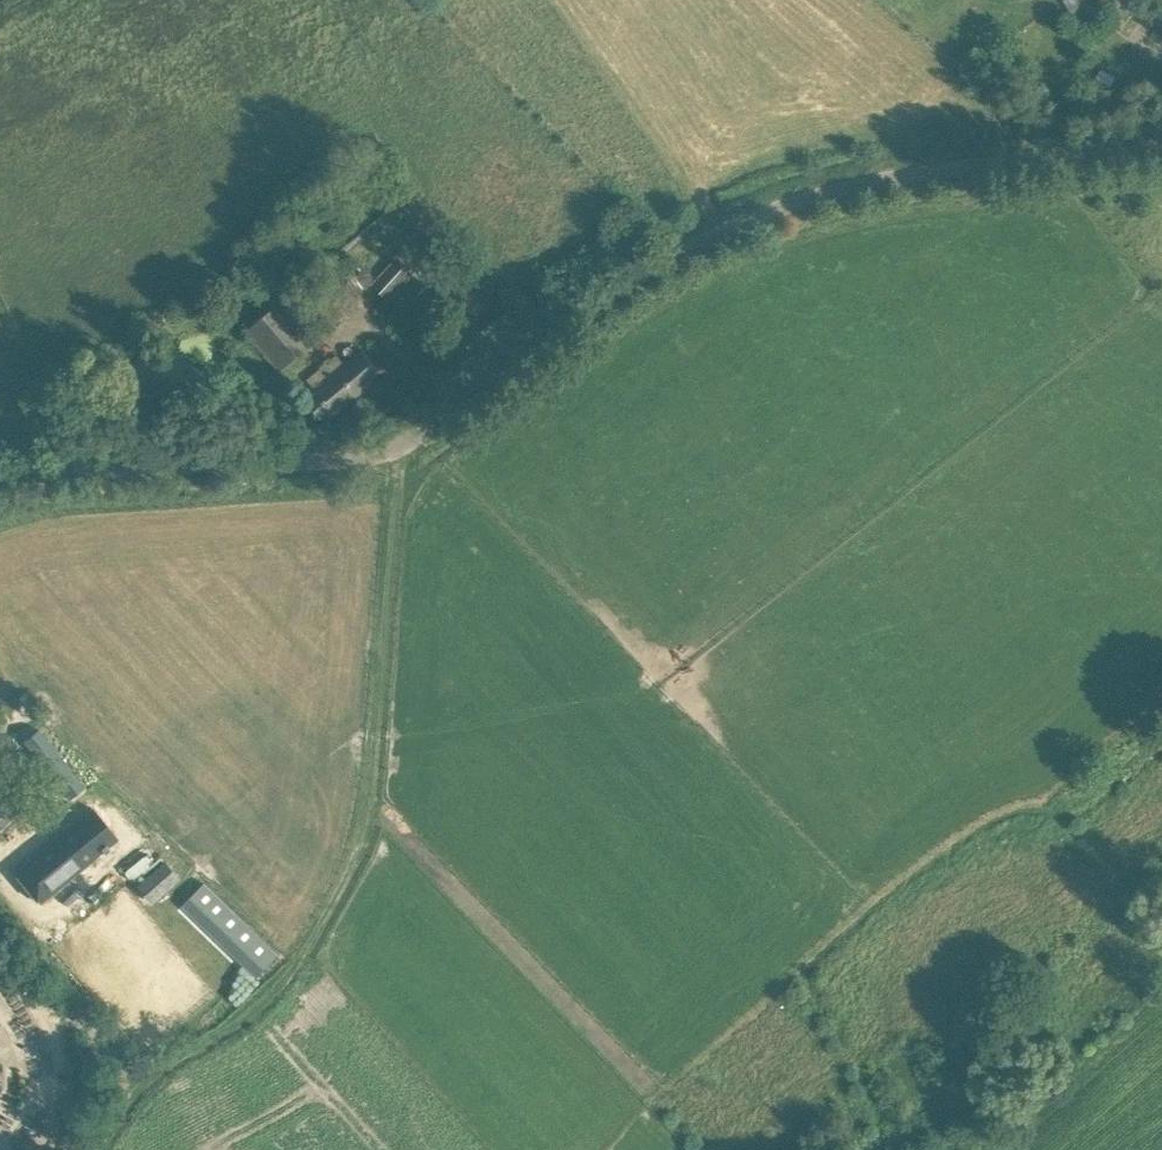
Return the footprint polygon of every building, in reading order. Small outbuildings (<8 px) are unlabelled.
[(1095,6),(1090,0),(1066,0),(1059,6),(1075,24),(1095,6)] [(315,308),(330,326),(359,300),(356,295),(372,282),(387,298),(411,274),(396,258),(375,278),(363,266),(315,308)] [(433,338),(473,297),(455,280),(416,322),(433,338)] [(245,331),(279,370),(316,340),(283,298),(245,331)] [(304,397),(310,403),(325,422),(382,373),(362,349),(344,364),(336,355),(308,378),(315,388),(304,397)] [(39,729),(24,741),(70,799),(85,786),(39,729)] [(32,856),(15,870),(20,876),(38,900),(62,881),(99,852),(117,837),(93,807),(59,834),(45,846),(39,851),(32,856)] [(166,861),(139,886),(155,903),(182,878),(166,861)]
